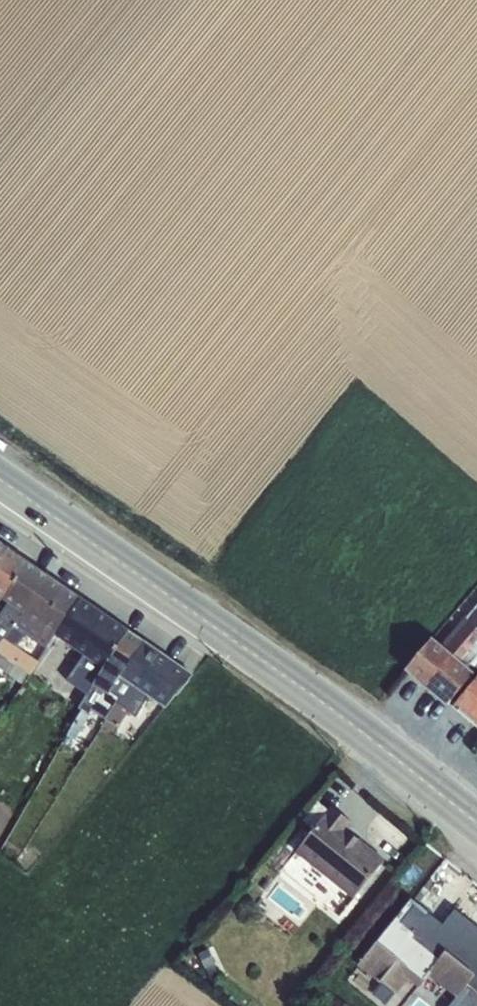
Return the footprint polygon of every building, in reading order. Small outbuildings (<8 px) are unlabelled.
[(0,599),(27,561),(8,548),(0,560),(0,600),(0,599)] [(0,600),(0,645),(21,614),(47,575),(27,561),(0,599),(0,600)] [(0,645),(0,670),(22,684),(37,662),(16,648),(24,635),(45,649),(53,636),(54,637),(81,597),(47,575),(21,614),(0,645)] [(81,597),(54,637),(79,653),(83,656),(66,681),(87,695),(92,685),(103,668),(128,630),(103,613),(81,597)] [(405,671),(425,688),(453,656),(476,627),(476,605),(465,619),(464,618),(440,645),(432,639),(405,671)] [(425,688),(447,706),(474,674),(476,670),(476,627),(453,656),(425,688)] [(103,668),(92,685),(108,695),(120,677),(136,688),(160,653),(128,630),(103,668)] [(136,688),(150,698),(165,708),(191,675),(160,653),(136,688)] [(452,707),(476,727),(476,675),(452,707)] [(92,685),(87,695),(78,709),(81,711),(67,736),(74,741),(91,711),(104,719),(101,727),(113,734),(128,712),(137,718),(150,698),(136,688),(120,677),(108,695),(92,685)] [(324,814),(294,853),(353,900),(384,860),(347,830),(352,823),(331,807),(324,814)] [(360,964),(406,1001),(422,979),(432,967),(461,990),(449,1005),(476,1005),(476,927),(454,909),(442,925),(416,905),(436,880),(430,875),(377,942),(360,964)]
